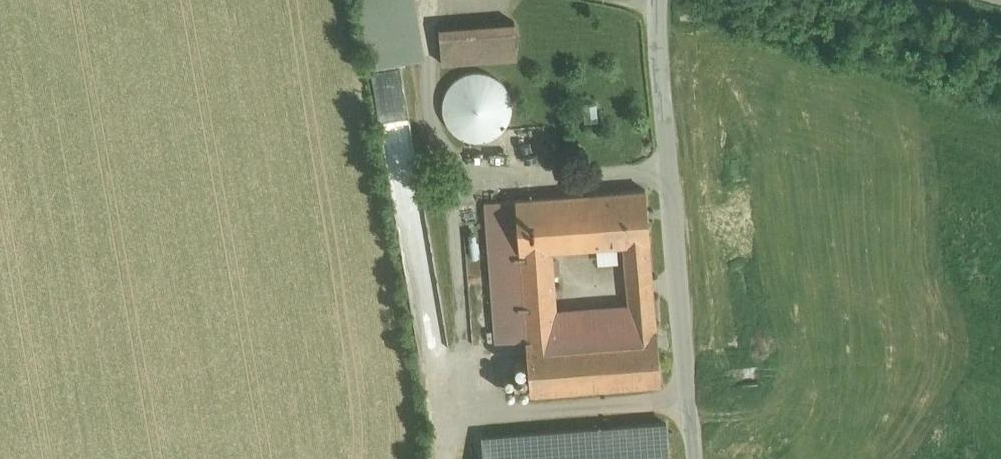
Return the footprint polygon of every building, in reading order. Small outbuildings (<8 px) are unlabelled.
[(514,20),(439,26),(442,62),(517,56),(514,20)] [(448,346),(400,66),(371,71),(419,351),(448,346)] [(509,117),(511,104),(508,91),(501,80),(490,73),(477,70),(464,73),(452,81),(445,92),(443,105),(445,118),(453,129),(464,136),(477,139),(490,136),(501,128),(509,117)] [(645,188),(588,192),(592,245),(623,243),(648,241),(649,241),(645,188)] [(588,192),(484,200),(494,341),(526,339),(555,336),(557,324),(556,311),(551,248),(592,245),(588,192)] [(484,200),(461,202),(472,343),(494,341),(484,200)] [(648,241),(623,243),(626,279),(627,294),(653,293),(648,241)] [(653,293),(627,294),(629,308),(654,307),(653,293)] [(654,307),(629,308),(631,330),(655,329),(654,307)] [(629,308),(556,311),(557,324),(555,336),(631,330),(629,308)] [(555,336),(526,339),(530,392),(661,382),(656,328),(655,329),(631,330),(555,336)] [(482,436),(484,458),(669,458),(666,421),(482,436)]
